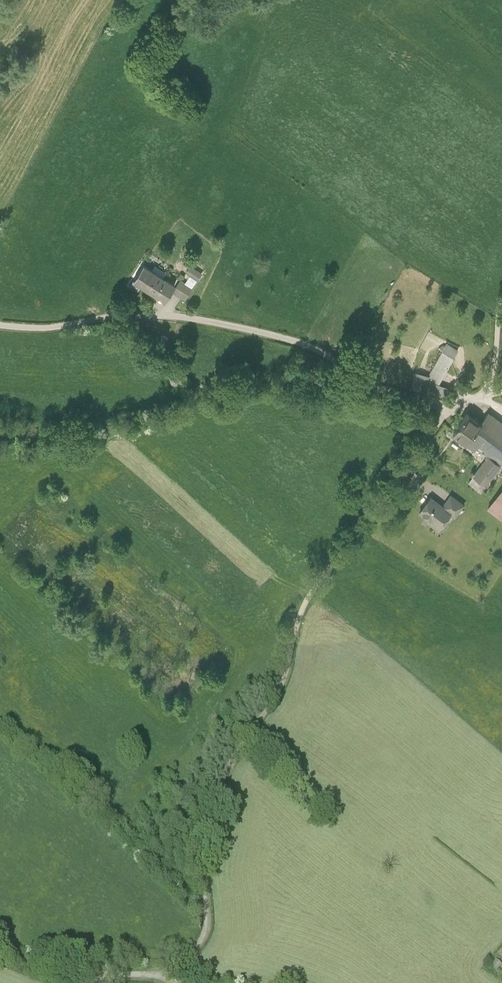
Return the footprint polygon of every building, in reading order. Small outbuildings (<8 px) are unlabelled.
[(173,284),(143,265),(132,283),(162,302),(173,284)] [(191,266),(187,273),(198,281),(202,274),(191,266)] [(181,280),(173,293),(184,300),(192,288),(181,280)] [(160,341),(167,346),(171,341),(164,336),(160,341)] [(440,384),(458,350),(447,344),(429,376),(428,378),(440,384)] [(429,376),(415,373),(410,390),(446,398),(449,388),(440,384),(428,378),(429,376)] [(486,487),(501,463),(501,421),(486,410),(478,422),(467,414),(454,433),(487,456),(469,482),(479,489),(483,484),(486,487)] [(486,507),(501,519),(501,486),(486,507)] [(444,506),(431,497),(420,512),(430,519),(428,522),(438,529),(450,513),(455,517),(464,504),(452,495),(444,506)]
